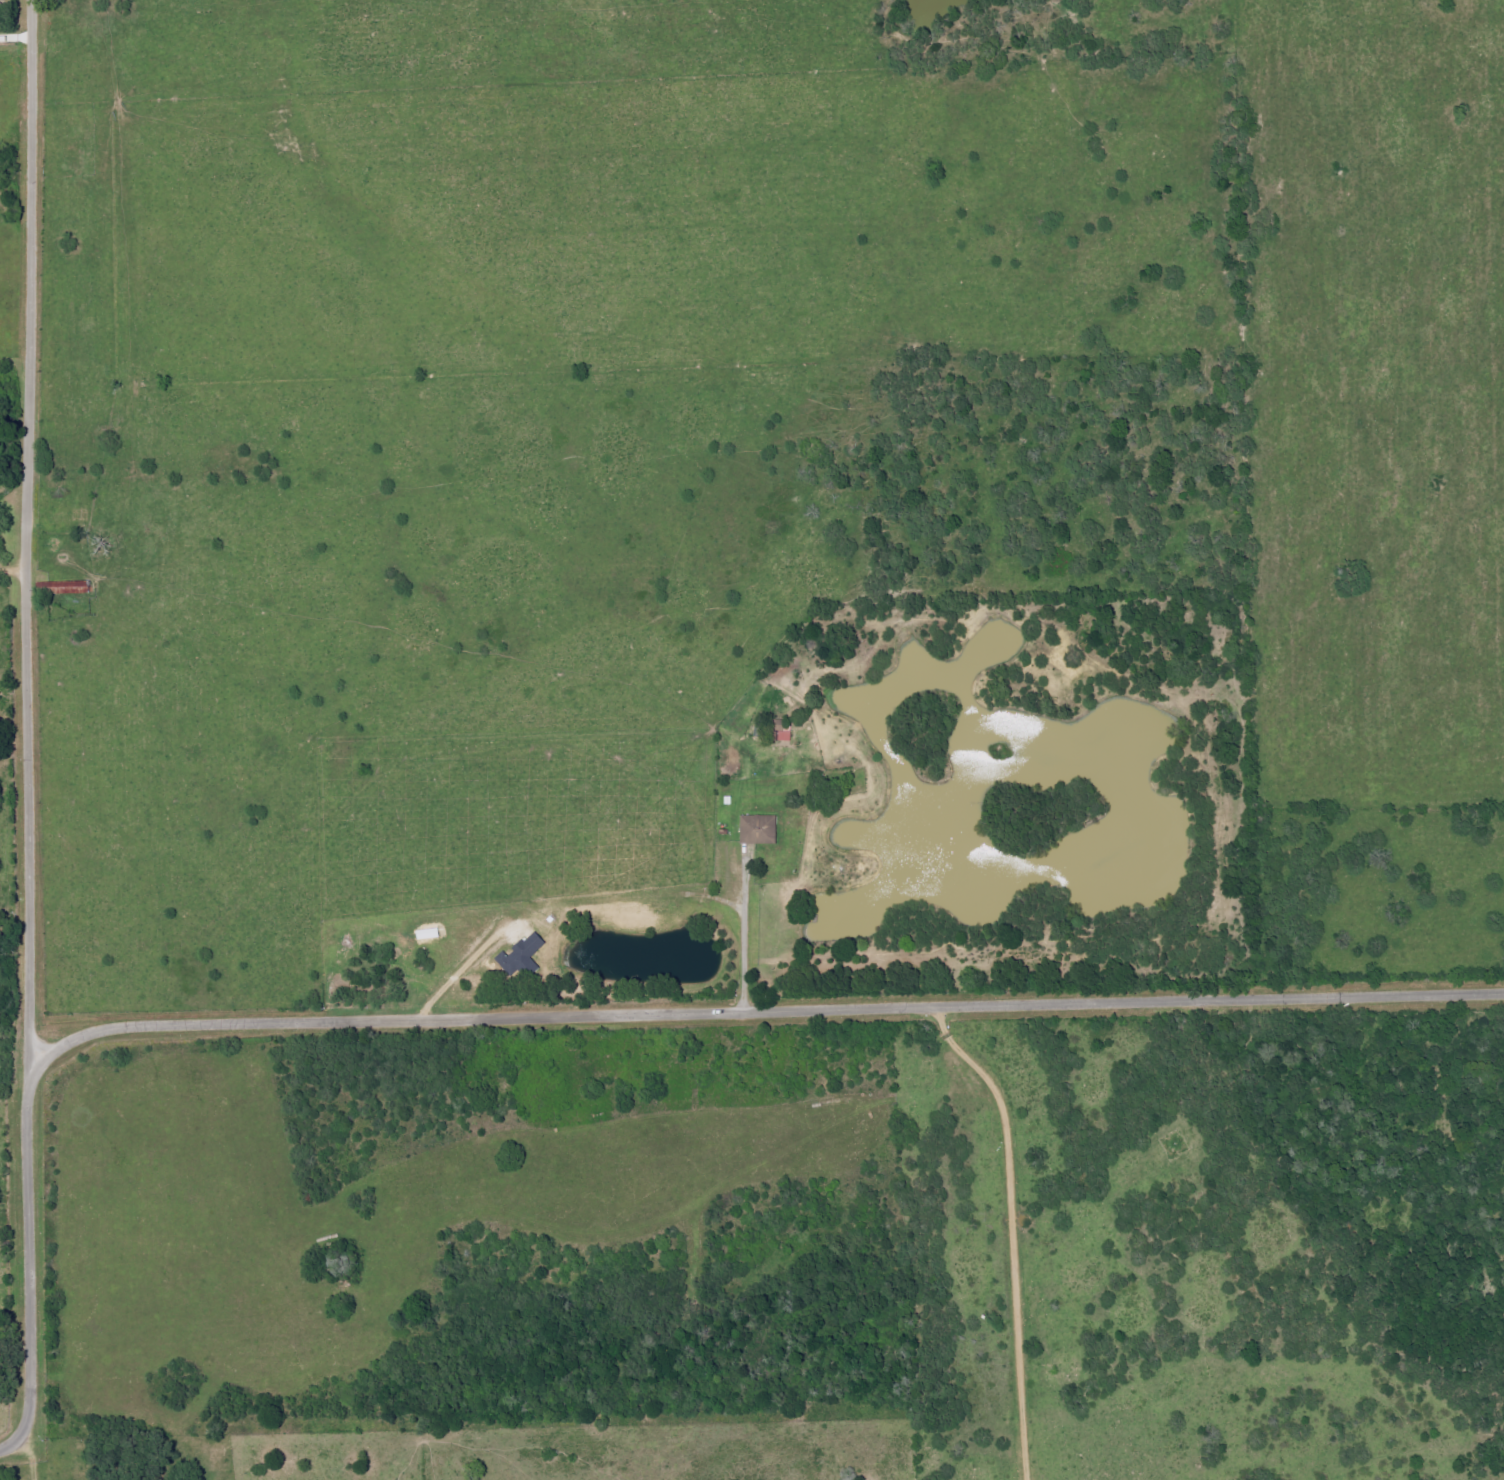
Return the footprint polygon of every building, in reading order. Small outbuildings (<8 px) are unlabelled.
[(90,594),(90,582),(38,582),(38,594),(90,594)] [(742,817),(743,845),(779,844),(778,816),(742,817)] [(420,941),(442,939),(440,929),(419,932),(420,941)] [(492,959),(507,975),(511,975),(535,952),(524,941),(507,956),(501,951),(492,959)]
